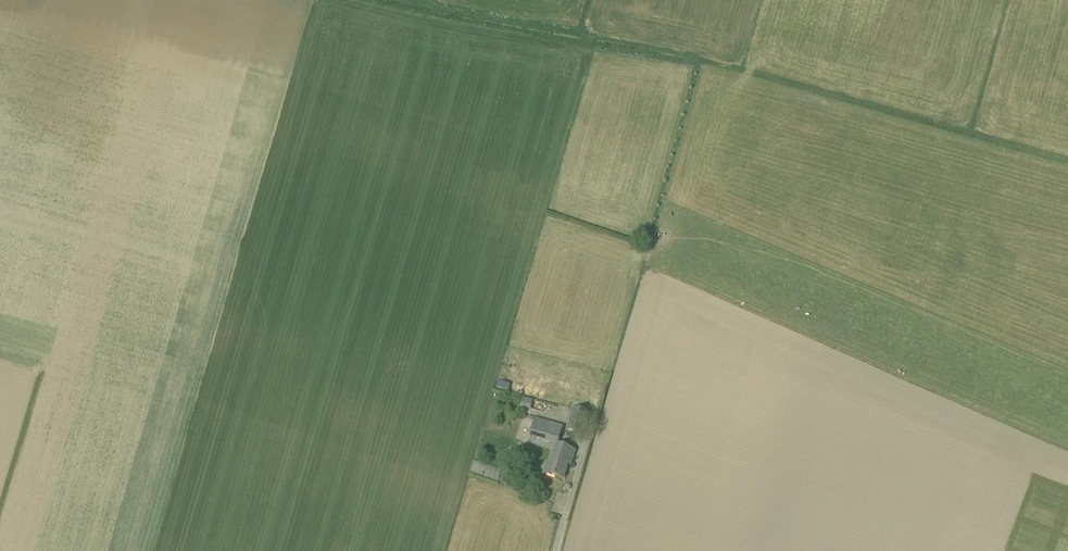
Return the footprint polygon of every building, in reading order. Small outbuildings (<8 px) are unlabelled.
[(558,445),(564,427),(535,418),(529,437),(558,445)] [(571,466),(575,452),(555,446),(549,464),(546,463),(542,474),(563,480),(568,465),(571,466)]
